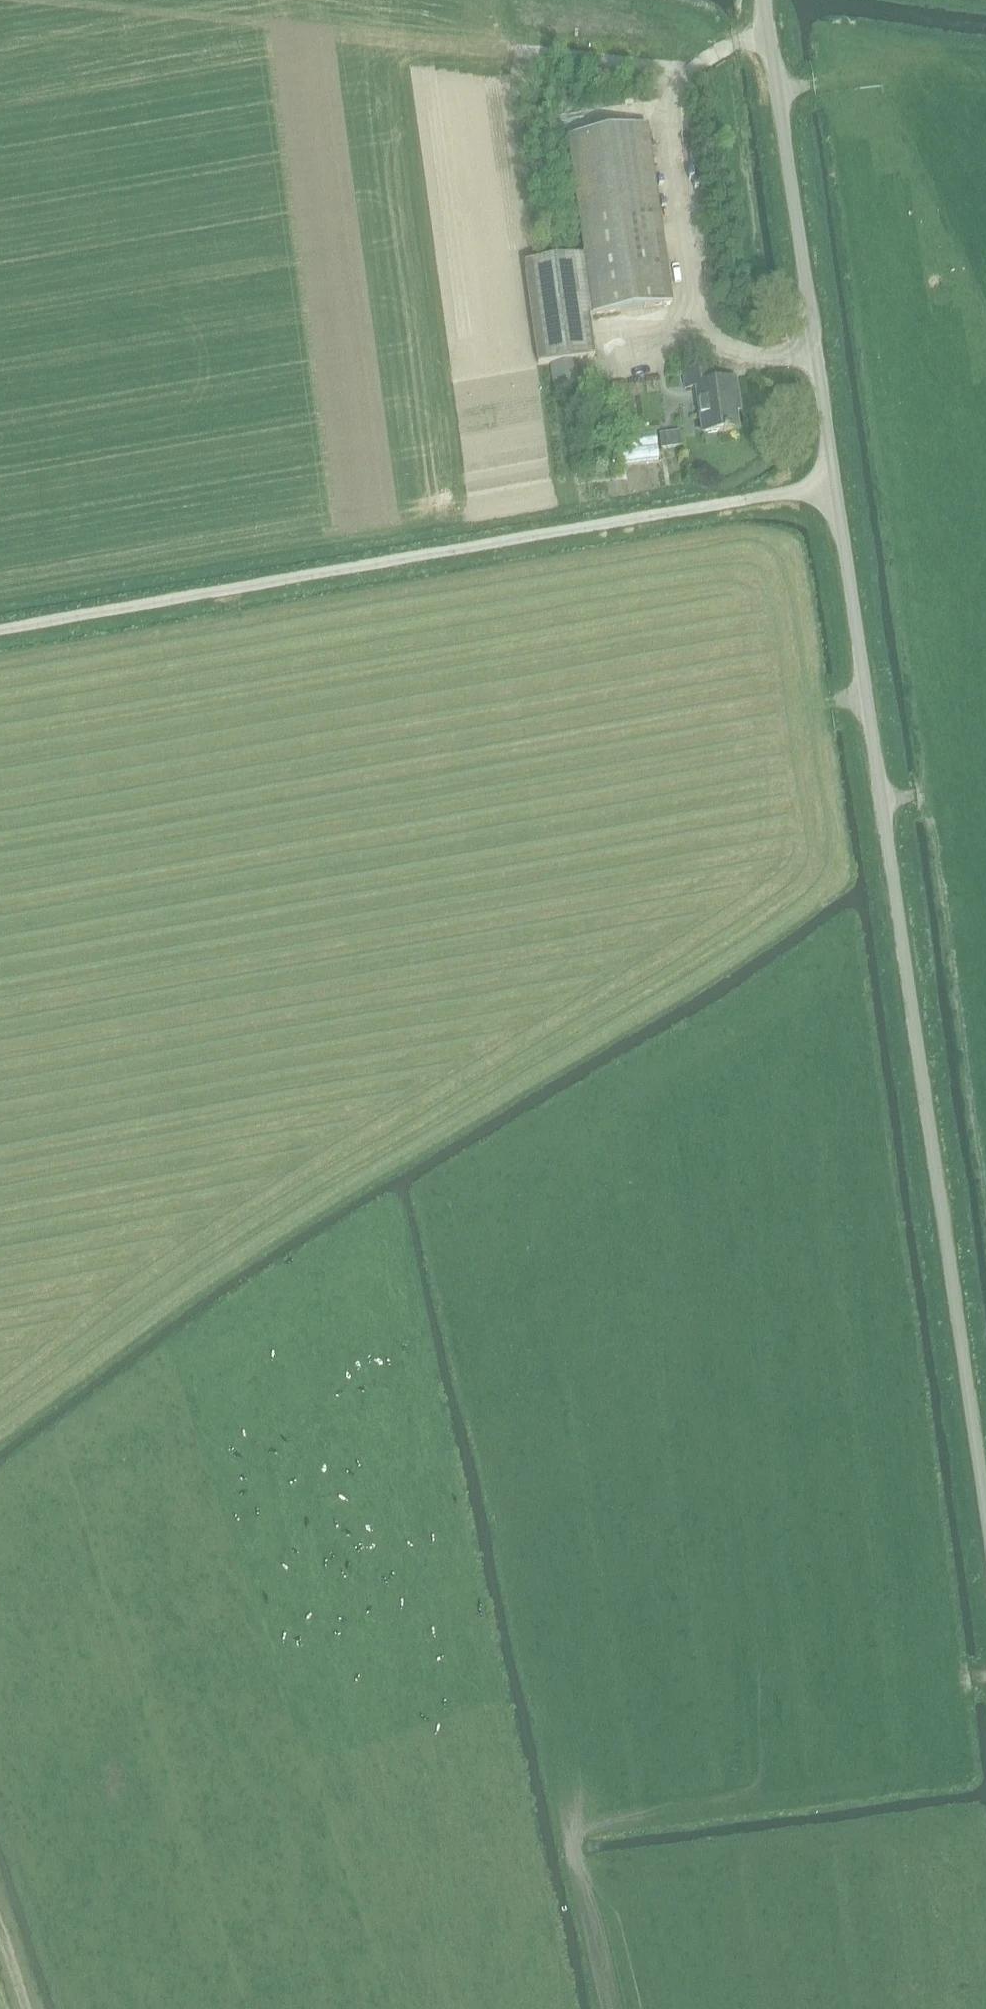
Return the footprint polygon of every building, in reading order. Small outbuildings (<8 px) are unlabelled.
[(568,138),(585,256),(525,265),(539,365),(595,358),(589,316),(672,305),(647,127),(568,138)] [(734,403),(738,402),(735,381),(714,384),(711,368),(684,372),(686,389),(697,387),(704,434),(737,429),(734,403)] [(623,463),(659,459),(656,436),(621,440),(623,463)]
